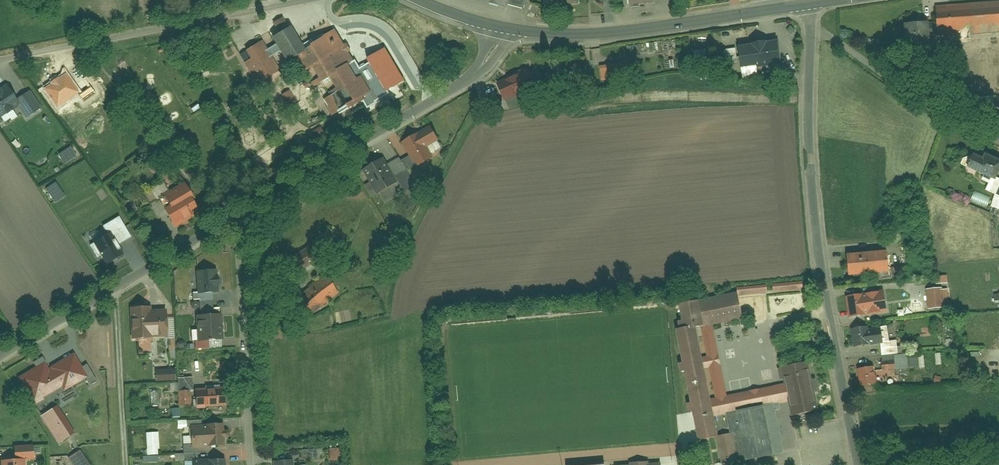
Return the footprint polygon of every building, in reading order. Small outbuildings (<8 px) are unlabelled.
[(485,1),(511,8),(512,5),(529,9),(531,0),(485,0),(485,1)] [(939,4),(941,35),(960,34),(963,97),(998,95),(998,1),(939,4)] [(324,14),(331,24),(340,18),(333,8),(324,14)] [(929,20),(905,22),(907,43),(930,41),(929,20)] [(288,27),(270,38),(274,44),(279,52),(285,61),(302,51),(288,27)] [(335,29),(306,46),(325,77),(328,76),(344,66),(354,60),(335,29)] [(781,61),(778,38),(738,44),(741,67),(781,61)] [(265,49),(261,41),(244,50),(249,59),(243,63),(255,84),(278,72),(270,57),(265,49)] [(274,44),(265,49),(270,57),(279,52),(274,44)] [(384,48),(364,59),(383,92),(403,80),(384,48)] [(580,60),(570,66),(576,75),(586,68),(580,60)] [(628,78),(627,63),(600,65),(601,80),(628,78)] [(344,66),(328,76),(336,92),(322,100),(332,118),(362,101),(360,97),(368,93),(359,77),(352,80),(344,66)] [(521,74),(499,82),(507,100),(528,91),(521,74)] [(0,90),(0,113),(3,117),(23,104),(9,84),(0,90)] [(281,96),(288,106),(296,100),(288,90),(281,96)] [(417,165),(419,168),(437,157),(435,154),(430,147),(441,141),(443,139),(434,124),(404,142),(412,156),(417,165)] [(445,148),(441,141),(430,147),(435,154),(445,148)] [(972,167),(998,179),(998,158),(980,150),(972,167)] [(412,156),(404,160),(409,169),(417,165),(412,156)] [(387,157),(366,170),(380,194),(401,182),(398,176),(391,164),(387,157)] [(402,157),(391,164),(398,176),(409,169),(404,160),(402,157)] [(187,183),(163,198),(177,227),(203,211),(187,183)] [(974,193),(971,201),(988,207),(990,199),(974,193)] [(110,230),(118,243),(131,235),(119,214),(102,225),(107,232),(110,230)] [(106,263),(124,252),(118,243),(110,230),(107,232),(93,240),(106,263)] [(312,247),(295,257),(303,270),(320,260),(312,247)] [(891,251),(852,254),(853,275),(893,272),(891,251)] [(198,270),(199,294),(221,293),(220,269),(198,270)] [(329,274),(299,294),(311,317),(343,296),(329,274)] [(948,283),(948,275),(936,276),(936,284),(948,283)] [(803,291),(802,282),(772,284),(773,293),(803,291)] [(943,288),(928,289),(930,309),(945,307),(943,288)] [(848,295),(851,317),(891,312),(887,290),(848,295)] [(698,440),(717,436),(713,415),(734,411),(772,403),(787,401),(790,416),(816,411),(806,363),(780,368),(784,384),(728,396),(713,325),(744,319),(739,291),(679,304),(684,328),(676,330),(698,440)] [(153,306),(132,308),(133,339),(167,336),(170,336),(169,317),(169,309),(154,309),(153,306)] [(224,314),(198,315),(200,341),(211,340),(224,340),(226,340),(224,314)] [(176,317),(169,317),(170,336),(167,336),(167,339),(177,338),(176,317)] [(882,326),(882,328),(884,327),(886,343),(883,344),(884,356),(885,356),(896,355),(901,354),(899,340),(892,341),(890,325),(882,326)] [(870,326),(854,329),(857,347),(883,344),(886,343),(884,327),(882,328),(871,329),(870,326)] [(47,361),(23,375),(38,402),(64,387),(67,391),(85,380),(91,377),(84,366),(76,352),(51,367),(47,361)] [(896,355),(885,356),(886,371),(898,369),(896,355)] [(909,368),(918,367),(918,357),(908,357),(909,368)] [(89,364),(84,366),(91,377),(85,380),(90,388),(100,382),(89,364)] [(877,366),(860,368),(863,386),(879,384),(877,366)] [(177,367),(157,369),(158,381),(178,380),(177,367)] [(194,377),(179,377),(180,390),(181,390),(192,390),(195,390),(194,377)] [(227,388),(198,389),(199,407),(228,405),(227,388)] [(192,404),(192,390),(181,390),(181,404),(192,404)] [(772,403),(734,411),(743,460),(782,453),(772,403)] [(77,432),(60,405),(43,416),(60,443),(77,432)] [(226,423),(193,424),(193,427),(194,444),(194,447),(228,445),(226,423)] [(194,444),(193,427),(181,427),(182,445),(194,444)] [(158,432),(146,433),(147,455),(159,455),(158,432)] [(731,434),(715,437),(720,462),(736,459),(731,434)] [(35,445),(16,446),(17,459),(27,459),(27,460),(37,459),(35,445)] [(68,458),(72,464),(89,464),(80,450),(68,458)]
